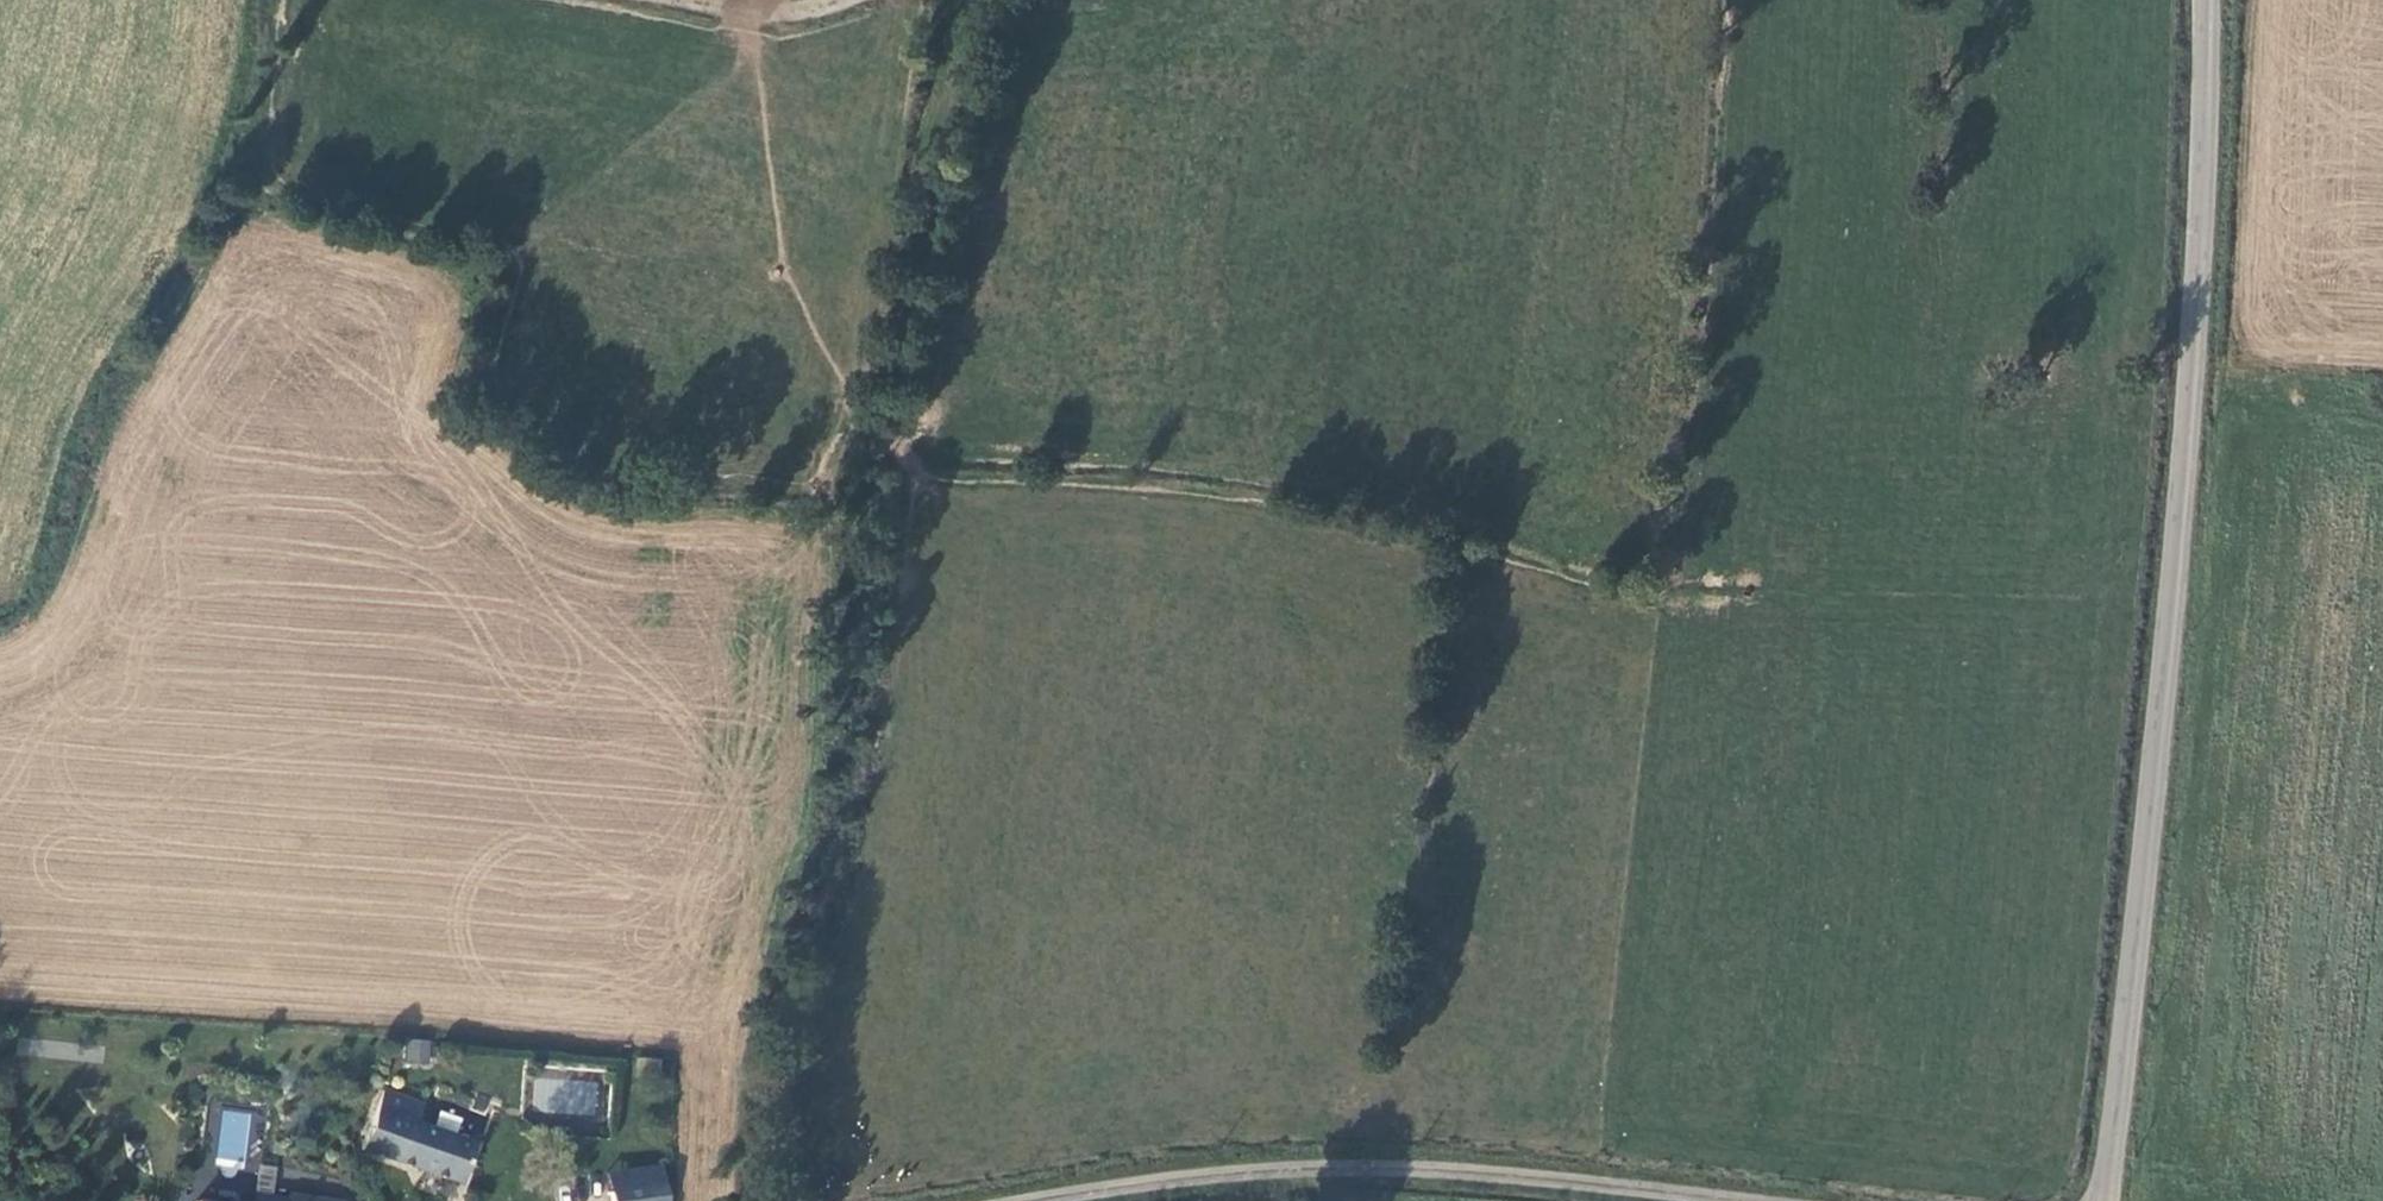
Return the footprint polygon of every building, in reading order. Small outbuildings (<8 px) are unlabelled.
[(428,1064),(430,1039),(406,1038),(405,1063),(428,1064)] [(462,1185),(475,1145),(416,1123),(421,1107),(382,1093),(363,1148),(462,1185)] [(215,1161),(244,1164),(249,1111),(220,1108),(215,1161)] [(615,1185),(669,1184),(669,1158),(615,1159),(615,1185)] [(614,1200),(670,1200),(669,1184),(615,1185),(614,1185),(614,1200)]
